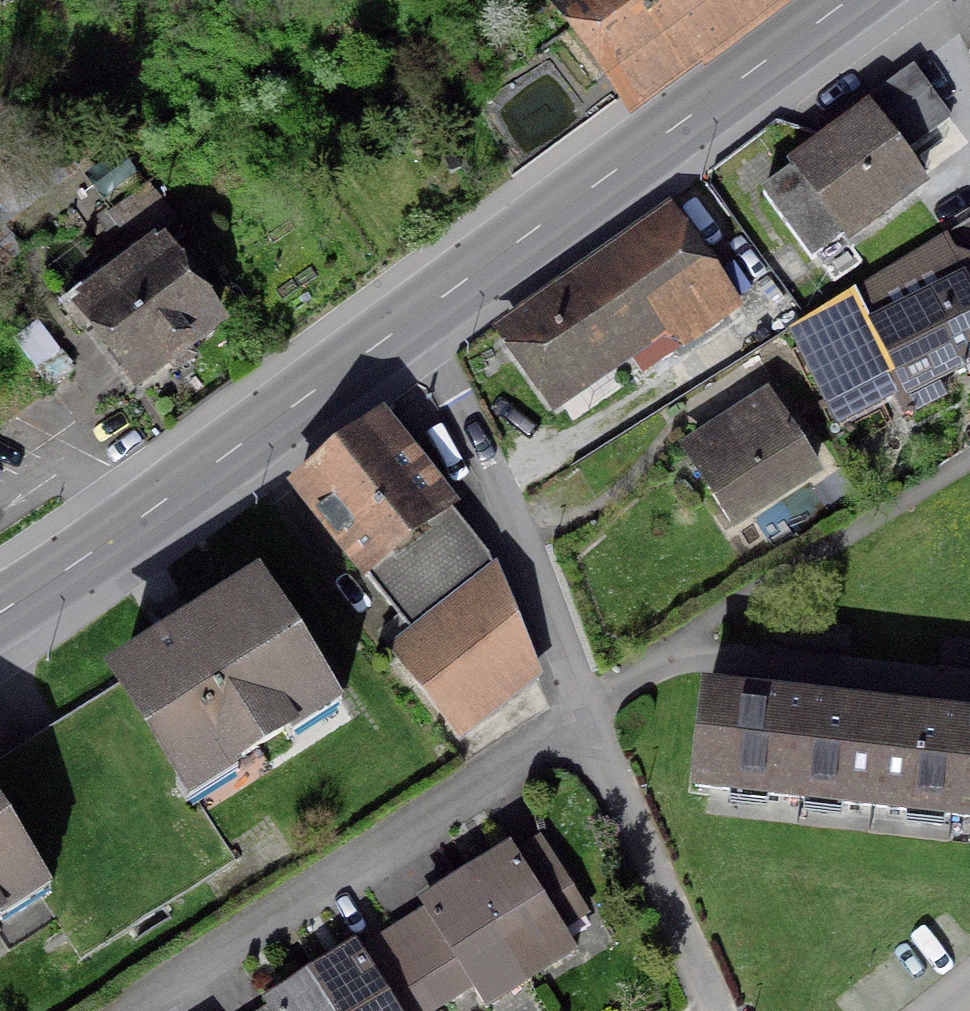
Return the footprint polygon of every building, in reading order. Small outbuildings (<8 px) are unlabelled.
[(632,93),(758,0),(563,0),(632,93)] [(809,264),(918,184),(898,157),(947,121),(910,72),(860,108),(858,105),(831,125),(839,140),(816,157),(760,198),(809,264)] [(674,349),(732,309),(675,226),(512,340),(553,398),(657,325),(674,349)] [(85,314),(83,316),(134,385),(212,327),(152,249),(138,259),(134,253),(97,280),(102,287),(77,304),(85,314)] [(962,283),(869,330),(889,370),(902,363),(916,392),(969,365),(969,298),(962,283)] [(767,405),(715,438),(720,446),(690,466),(727,526),(812,471),(767,405)] [(293,491),(411,642),(391,657),(453,736),(532,675),(485,559),(378,424),(293,491)] [(118,684),(119,686),(41,736),(155,915),(233,865),(185,789),(226,763),(227,766),(282,731),(280,729),(321,703),(253,597),(118,684)] [(772,624),(769,643),(846,652),(849,633),(772,624)] [(938,663),(969,666),(969,646),(940,643),(938,663)] [(881,723),(807,715),(807,712),(795,710),(779,708),(779,711),(702,703),(692,790),(872,810),(969,822),(969,730),(957,728),(956,732),(881,723)] [(155,915),(41,736),(0,762),(0,907),(29,889),(77,964),(155,915)] [(436,1009),(422,987),(455,966),(483,1010),(484,1010),(527,984),(572,957),(556,931),(581,915),(536,843),(510,859),(509,856),(500,861),(465,883),(432,904),(421,911),(423,914),(390,935),(355,956),(354,954),(344,959),(310,981),(276,1002),(265,1008),(267,1010),(433,1010),(436,1009)]
